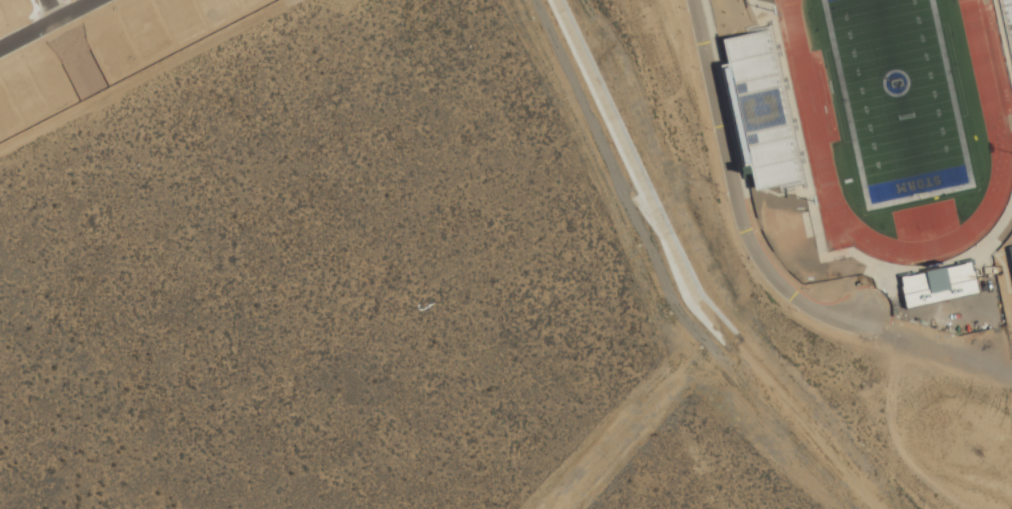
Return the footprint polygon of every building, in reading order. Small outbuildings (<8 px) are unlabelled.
[(899,277),(905,276),(905,278),(963,265),(962,263),(969,262),(971,271),(973,271),(977,292),(905,309),(900,287),(902,287),(899,277)]
